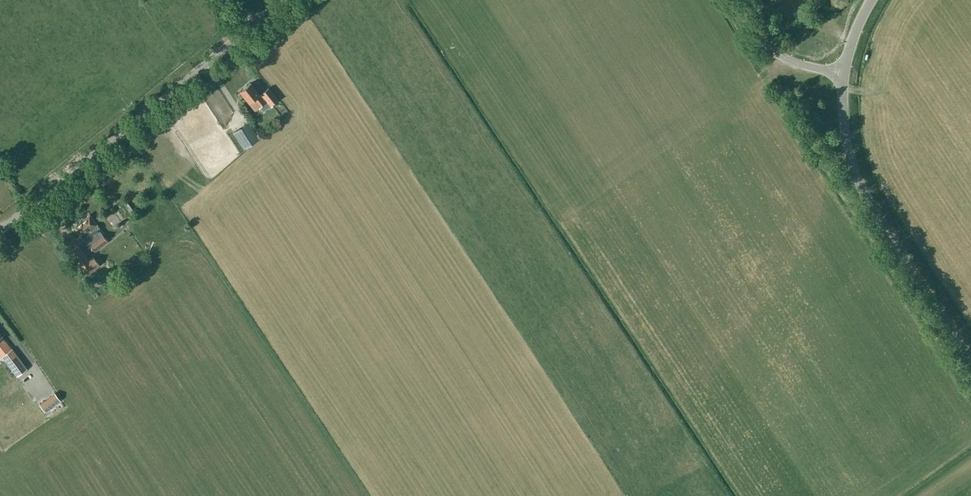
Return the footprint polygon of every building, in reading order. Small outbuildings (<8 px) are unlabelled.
[(268,87),(260,94),(250,82),(240,90),(255,109),(259,106),(263,111),(269,106),(277,99),(268,87)] [(258,136),(249,122),(233,132),(243,147),(258,136)] [(93,248),(95,251),(107,240),(98,229),(100,228),(89,214),(73,226),(84,240),(85,239),(91,246),(90,247),(92,249),(93,248)] [(78,245),(68,252),(85,275),(99,264),(93,256),(89,259),(78,245)] [(1,355),(16,375),(26,367),(11,347),(1,355)]
